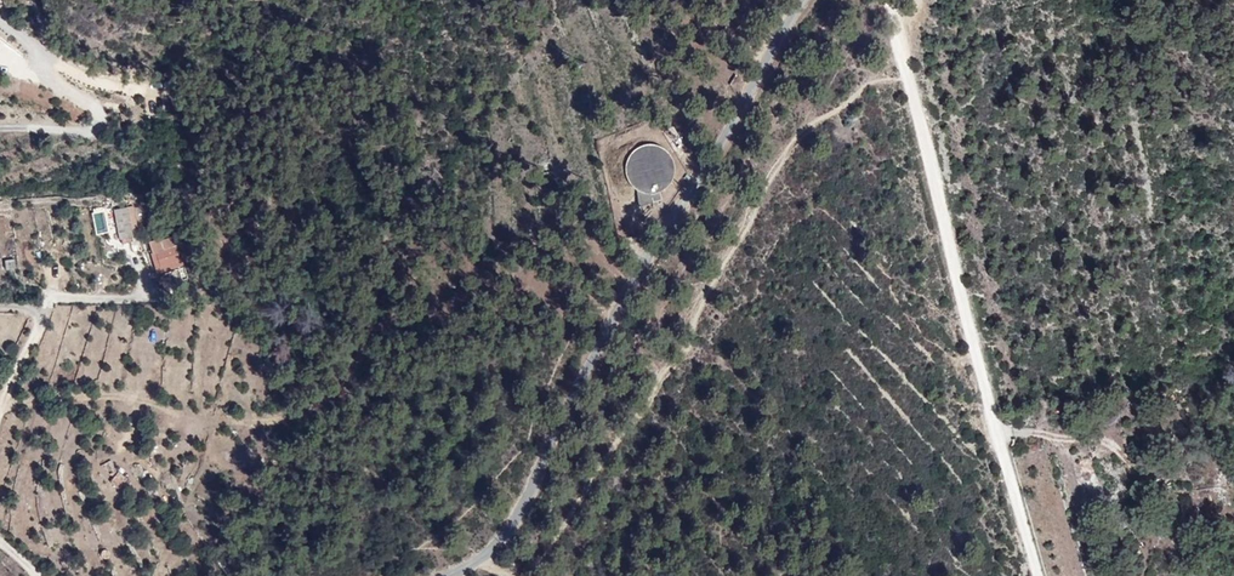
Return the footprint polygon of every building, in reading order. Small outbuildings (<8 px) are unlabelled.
[(133,205),(111,210),(119,244),(140,239),(133,205)] [(108,206),(91,209),(96,231),(113,228),(108,206)] [(146,244),(155,274),(184,266),(174,235),(146,244)]
